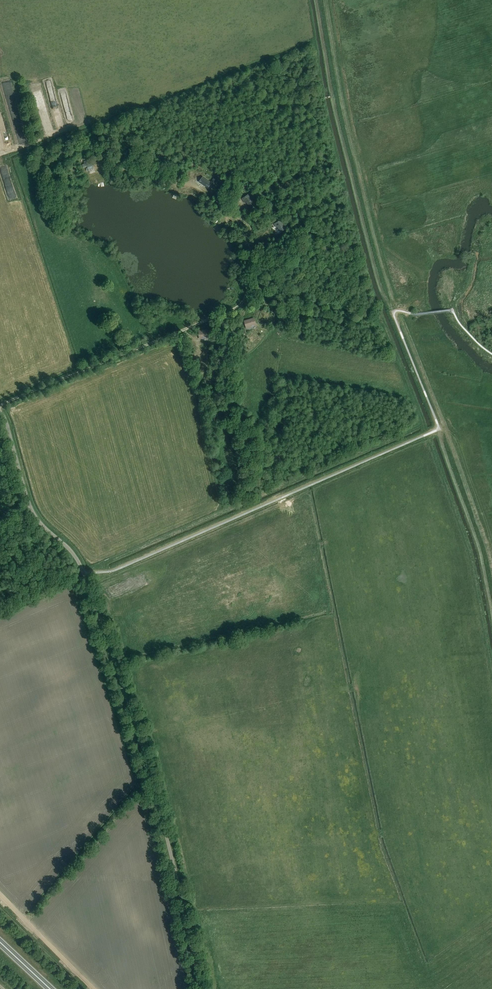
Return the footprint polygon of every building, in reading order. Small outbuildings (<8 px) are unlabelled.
[(90,165),(89,163),(88,160),(85,161),(86,162),(83,163),(84,168),(88,166),(89,170),(91,170),(91,168),(94,167),(93,164),(90,165)] [(203,177),(200,182),(208,188),(212,182),(203,177)] [(244,202),(246,201),(249,206),(254,203),(248,194),(242,198),(244,202)] [(282,219),(274,224),(276,227),(278,227),(281,232),(286,229),(283,224),(284,223),(282,219)] [(251,327),(250,325),(256,324),(254,318),(245,321),(247,328),(251,327)]
